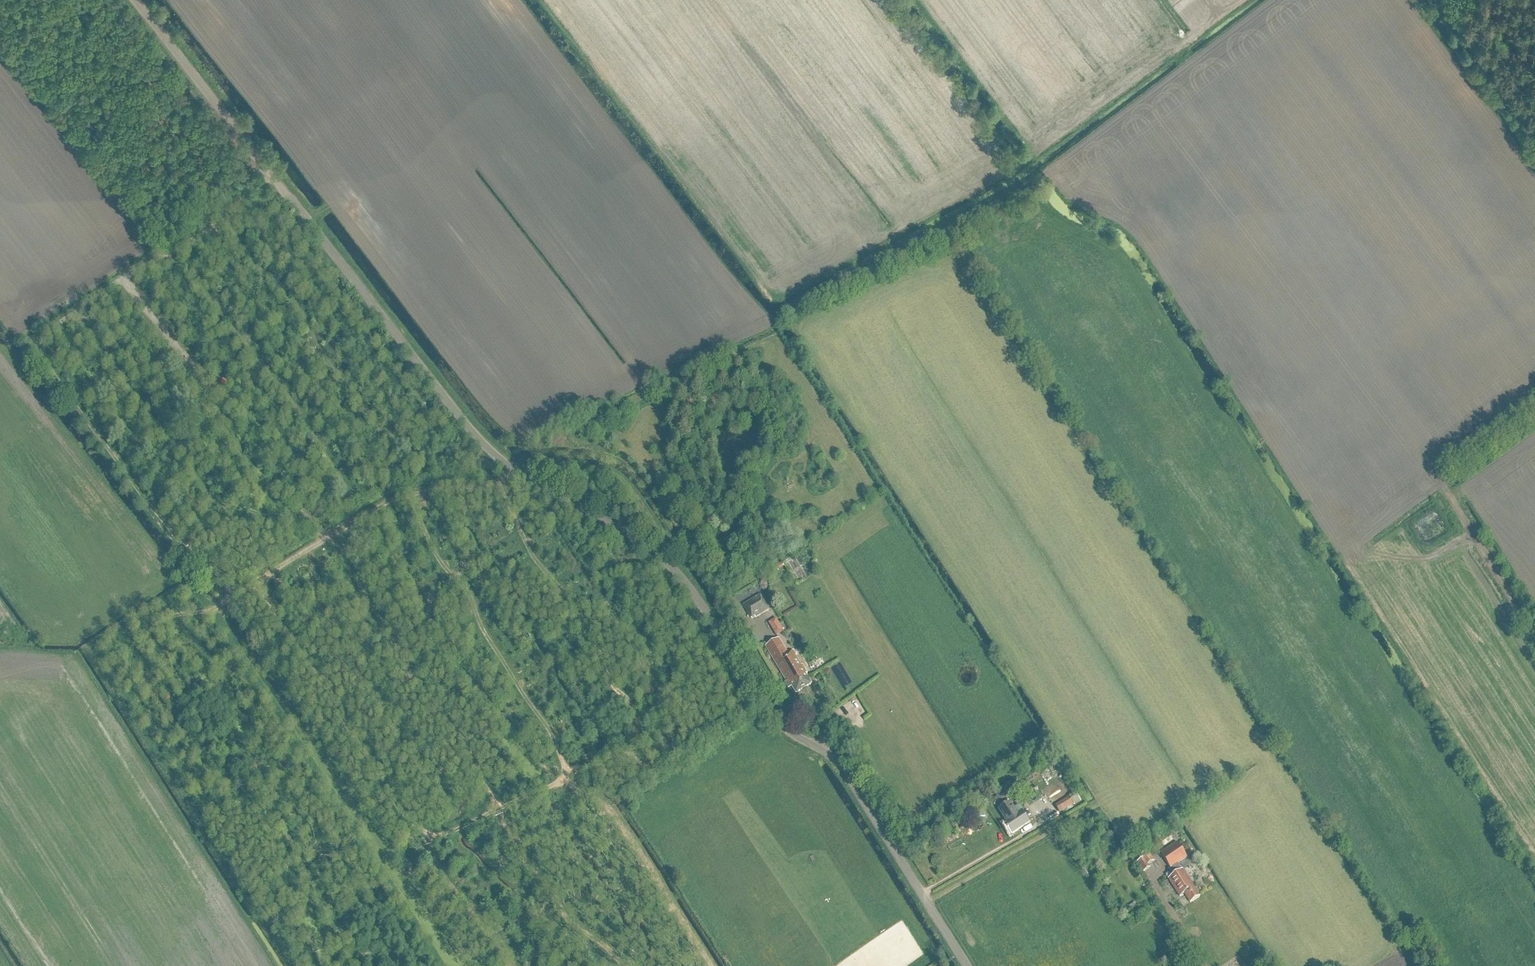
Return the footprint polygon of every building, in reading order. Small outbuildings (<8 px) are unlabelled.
[(743,605),(751,618),(755,616),(755,618),(769,609),(761,595),(743,605)] [(778,617),(787,631),(795,626),(786,612),(778,617)] [(784,632),(776,619),(768,623),(776,637),(784,632)] [(810,685),(804,676),(806,675),(792,652),(787,655),(778,640),(766,647),(788,685),(786,687),(788,691),(792,688),(795,694),(810,685)] [(878,721),(863,694),(851,700),(866,728),(878,721)] [(1002,795),(996,799),(998,803),(1004,799),(1002,795)] [(1060,814),(1073,806),(1069,799),(1056,807),(1060,814)] [(1011,831),(1022,824),(1009,805),(999,812),(1011,831)] [(1169,833),(1173,841),(1183,836),(1179,828),(1169,833)] [(1172,839),(1168,833),(1159,839),(1163,845),(1172,839)] [(1200,897),(1183,871),(1178,865),(1187,859),(1179,846),(1162,857),(1171,870),(1171,869),(1176,876),(1168,881),(1180,899),(1186,895),(1191,903),(1200,897)] [(1135,859),(1143,872),(1149,868),(1147,865),(1154,860),(1148,851),(1135,859)] [(1124,875),(1129,871),(1125,865),(1120,869),(1124,875)] [(1136,903),(1126,910),(1129,914),(1139,907),(1136,903)] [(1251,965),(1248,956),(1234,961),(1236,965),(1249,965),(1251,965)]
